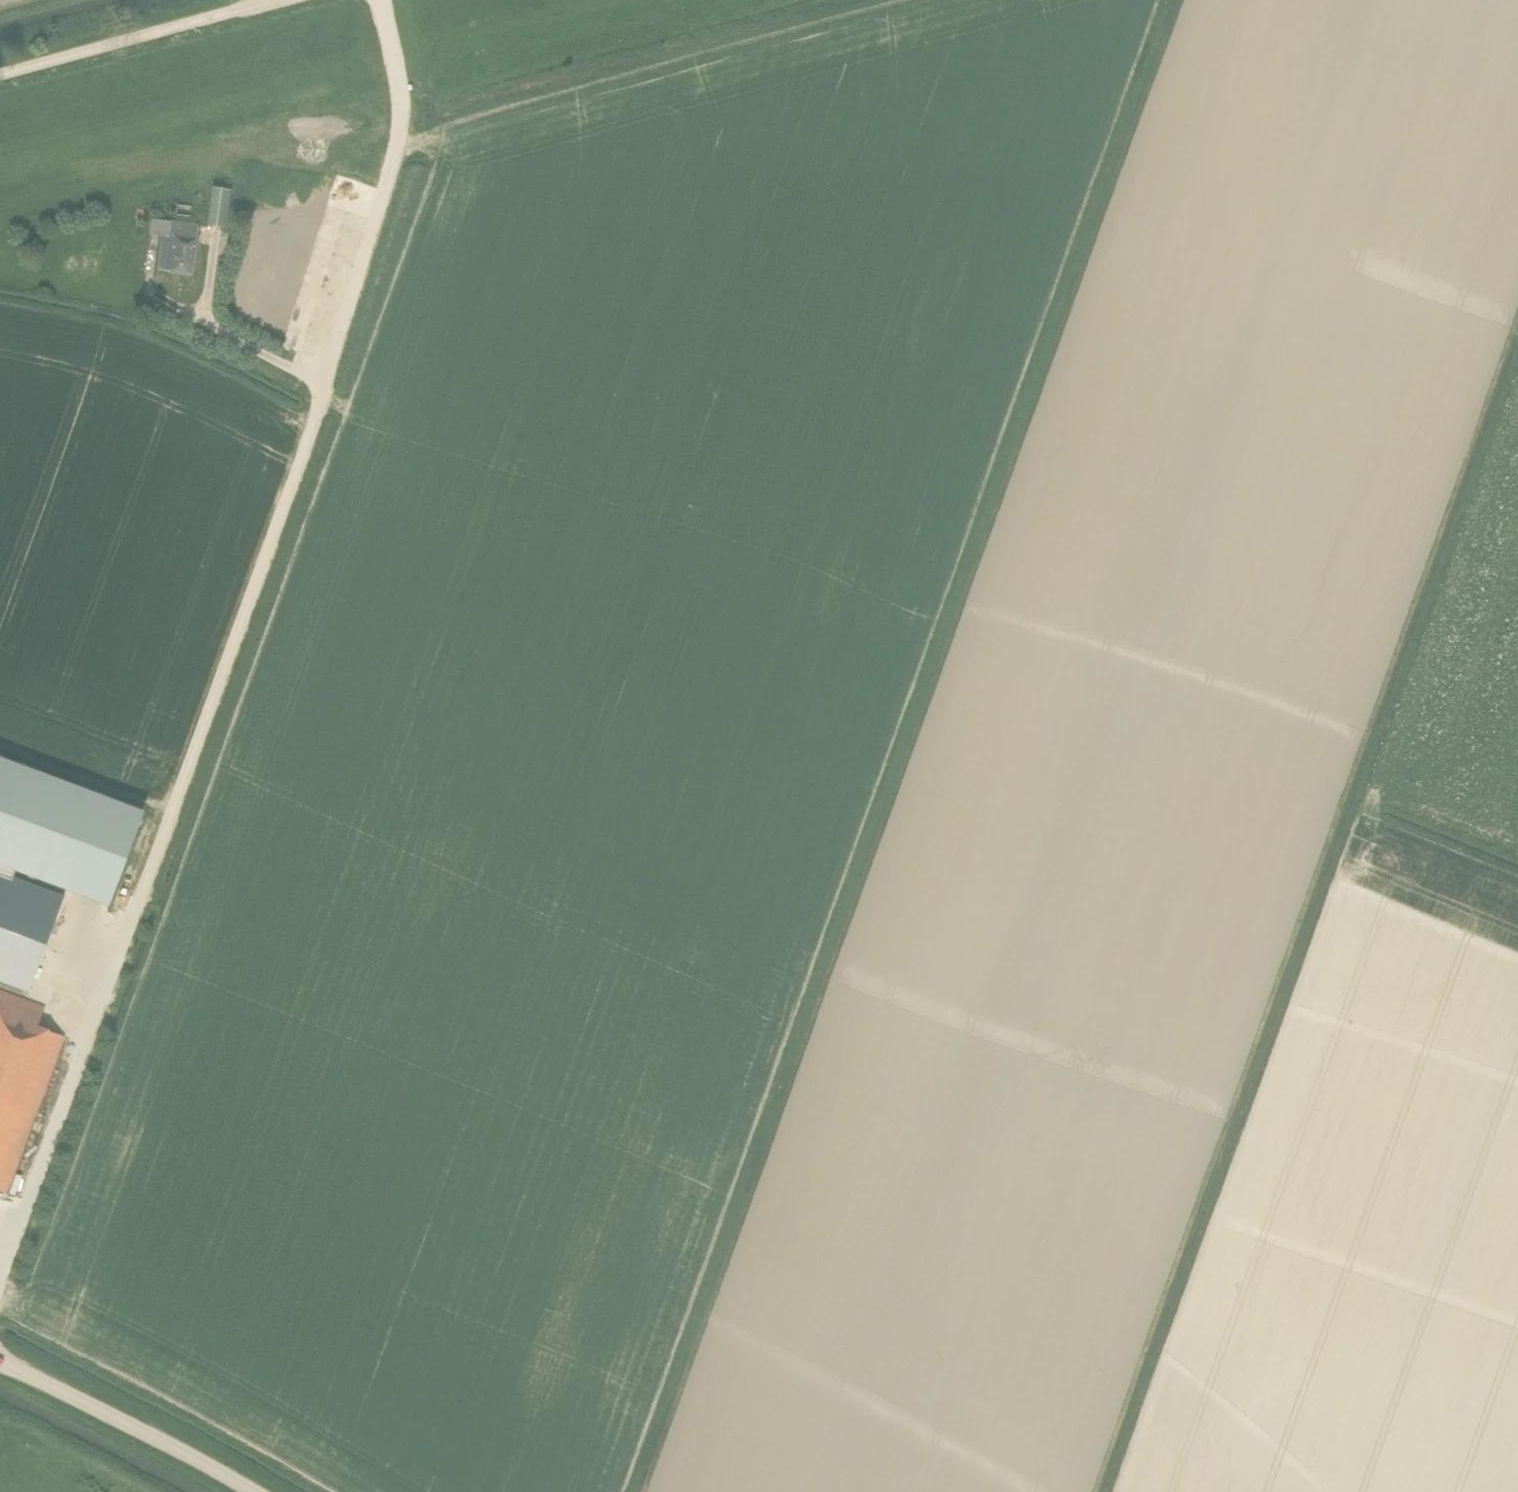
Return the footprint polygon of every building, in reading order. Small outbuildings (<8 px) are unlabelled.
[(226,225),(231,189),(212,186),(207,223),(226,225)] [(192,273),(199,225),(152,218),(150,232),(163,233),(158,270),(192,273)] [(65,887),(111,904),(146,810),(100,793),(0,756),(0,863),(65,887)] [(29,992),(64,894),(0,871),(0,982),(29,992)] [(66,1034),(39,1024),(45,1004),(0,987),(0,1188),(8,1191),(66,1034)]
